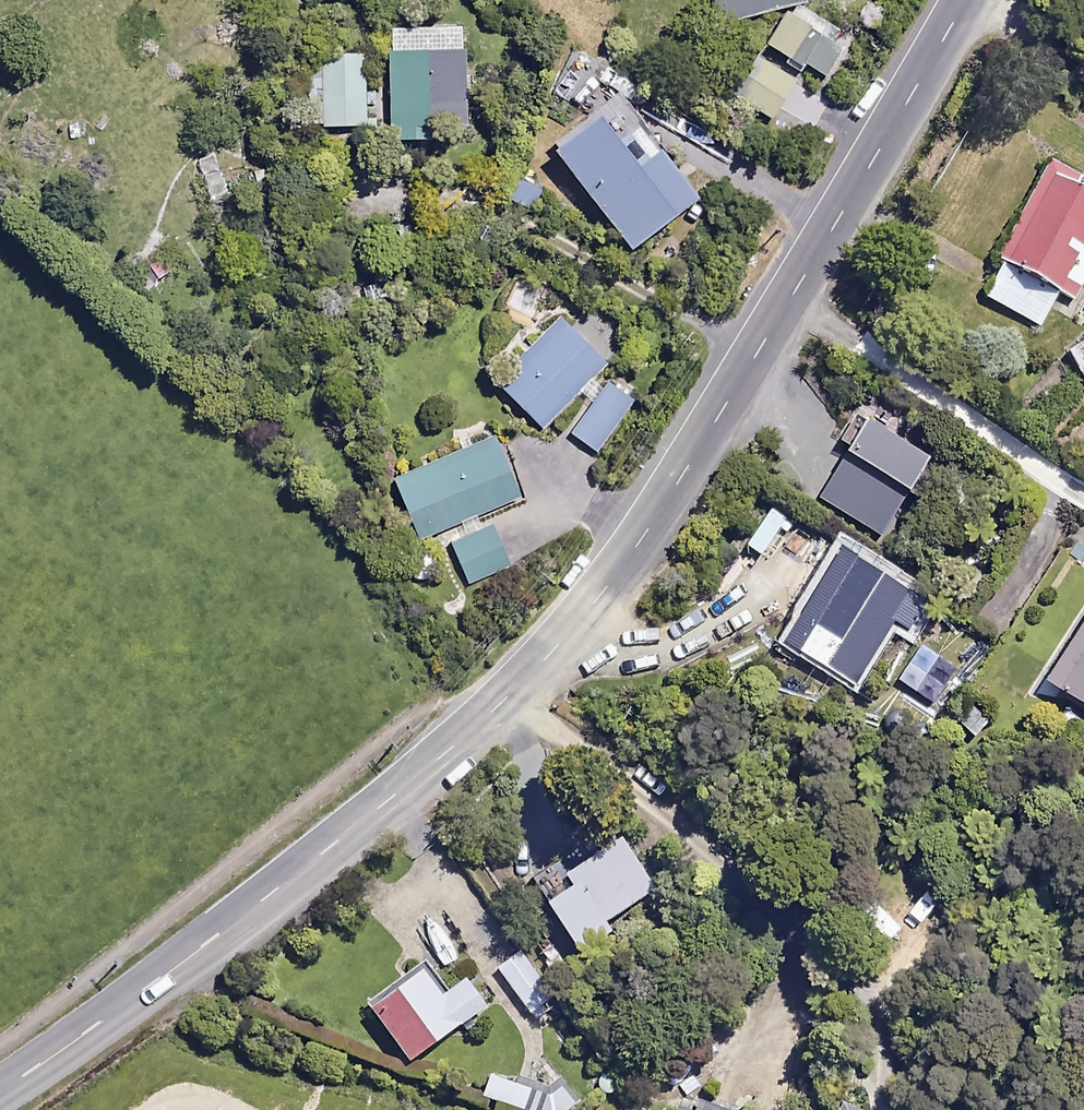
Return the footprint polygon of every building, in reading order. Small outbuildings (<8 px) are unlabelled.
[(804,4),(803,0),(716,0),(722,23),(795,6),(804,4)] [(846,41),(795,6),(769,43),(820,78),(846,41)] [(466,28),(395,28),(394,138),(441,138),(441,123),(466,124),(466,28)] [(364,55),(325,56),(327,125),(366,124),(364,55)] [(798,77),(761,56),(737,99),(774,120),(798,77)] [(641,164),(606,119),(561,155),(637,251),(702,199),(662,148),(641,164)] [(1078,192),(1083,180),(1083,175),(1058,161),(1005,257),(1076,296),(1083,281),(1083,195),(1078,192)] [(552,183),(533,165),(506,194),(525,212),(552,183)] [(179,267),(157,245),(135,266),(157,289),(179,267)] [(1056,297),(1006,268),(989,298),(1039,326),(1056,297)] [(607,362),(562,321),(501,387),(547,428),(607,362)] [(1071,351),(1083,372),(1083,343),(1071,351)] [(636,400),(612,383),(575,432),(598,450),(636,400)] [(927,463),(873,425),(824,497),(878,534),(927,463)] [(522,495),(498,440),(474,450),(468,435),(426,454),(432,468),(399,482),(424,538),(522,495)] [(511,566),(496,527),(453,543),(468,583),(511,566)] [(925,601),(846,553),(791,645),(857,685),(896,621),(909,629),(925,601)] [(1050,678),(1083,703),(1083,631),(1050,678)] [(643,895),(610,846),(568,874),(563,868),(537,886),(582,953),(611,934),(603,922),(643,895)] [(551,997),(520,952),(499,966),(530,1011),(551,997)] [(446,999),(424,971),(375,1008),(417,1063),(492,1006),(472,979),(446,999)] [(492,1074),(484,1096),(523,1109),(526,1109),(533,1089),(492,1074)] [(555,1089),(545,1109),(566,1109),(572,1097),(555,1089)] [(681,1099),(679,1109),(721,1109),(722,1109),(681,1099)]
